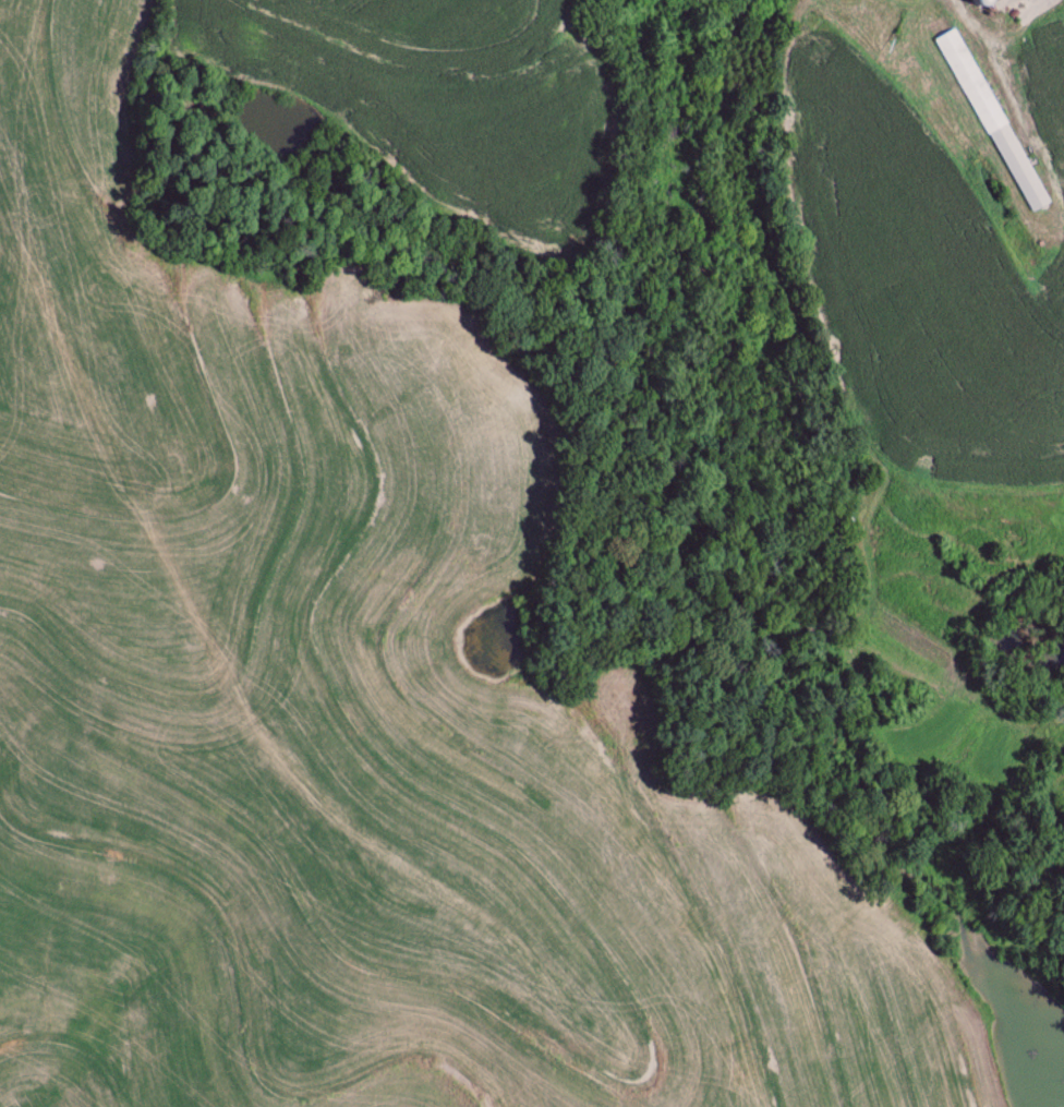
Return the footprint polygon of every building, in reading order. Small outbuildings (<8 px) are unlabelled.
[(938,40),(1030,214),(1049,204),(957,30),(938,40)]
